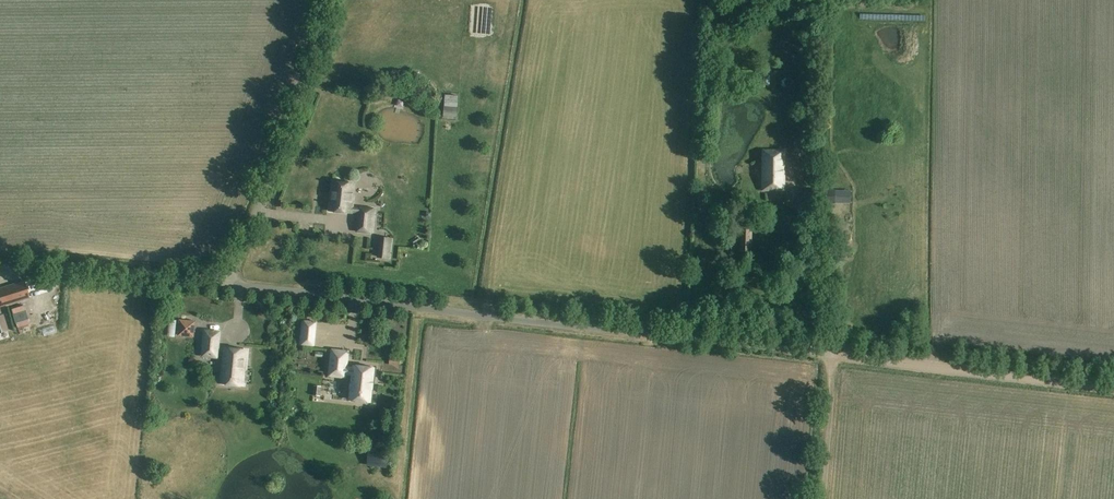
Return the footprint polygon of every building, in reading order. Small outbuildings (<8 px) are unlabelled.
[(922,21),(922,14),(881,13),(881,21),(922,21)] [(449,105),(449,118),(462,118),(462,106),(449,105)] [(785,191),(786,150),(762,149),(762,191),(785,191)] [(358,207),(354,206),(356,194),(355,194),(356,183),(332,180),(328,211),(353,214),(353,213),(358,214),(356,231),(374,233),(376,208),(358,206),(358,207)] [(835,204),(835,190),(813,190),(813,203),(834,203),(834,204),(835,204)] [(857,201),(856,191),(843,192),(844,202),(857,201)] [(843,212),(853,212),(853,203),(843,203),(843,212)] [(752,251),(752,229),(741,228),(741,250),(752,251)] [(382,237),(380,256),(391,257),(393,238),(382,237)] [(444,290),(454,290),(453,280),(444,280),(444,290)] [(0,288),(0,307),(29,298),(24,281),(0,288)] [(9,330),(4,314),(0,315),(0,333),(9,330)] [(194,336),(195,321),(181,320),(179,334),(194,336)] [(314,345),(316,322),(304,321),(301,343),(314,345)] [(225,351),(219,350),(221,331),(205,330),(203,356),(218,357),(218,355),(225,356),(222,383),(243,385),(245,369),(246,369),(248,350),(226,348),(225,351)] [(352,366),(348,365),(350,350),(331,348),(328,377),(347,379),(347,375),(351,376),(348,400),(372,403),(376,367),(352,365),(352,366)] [(314,385),(313,395),(321,396),(322,386),(314,385)]
